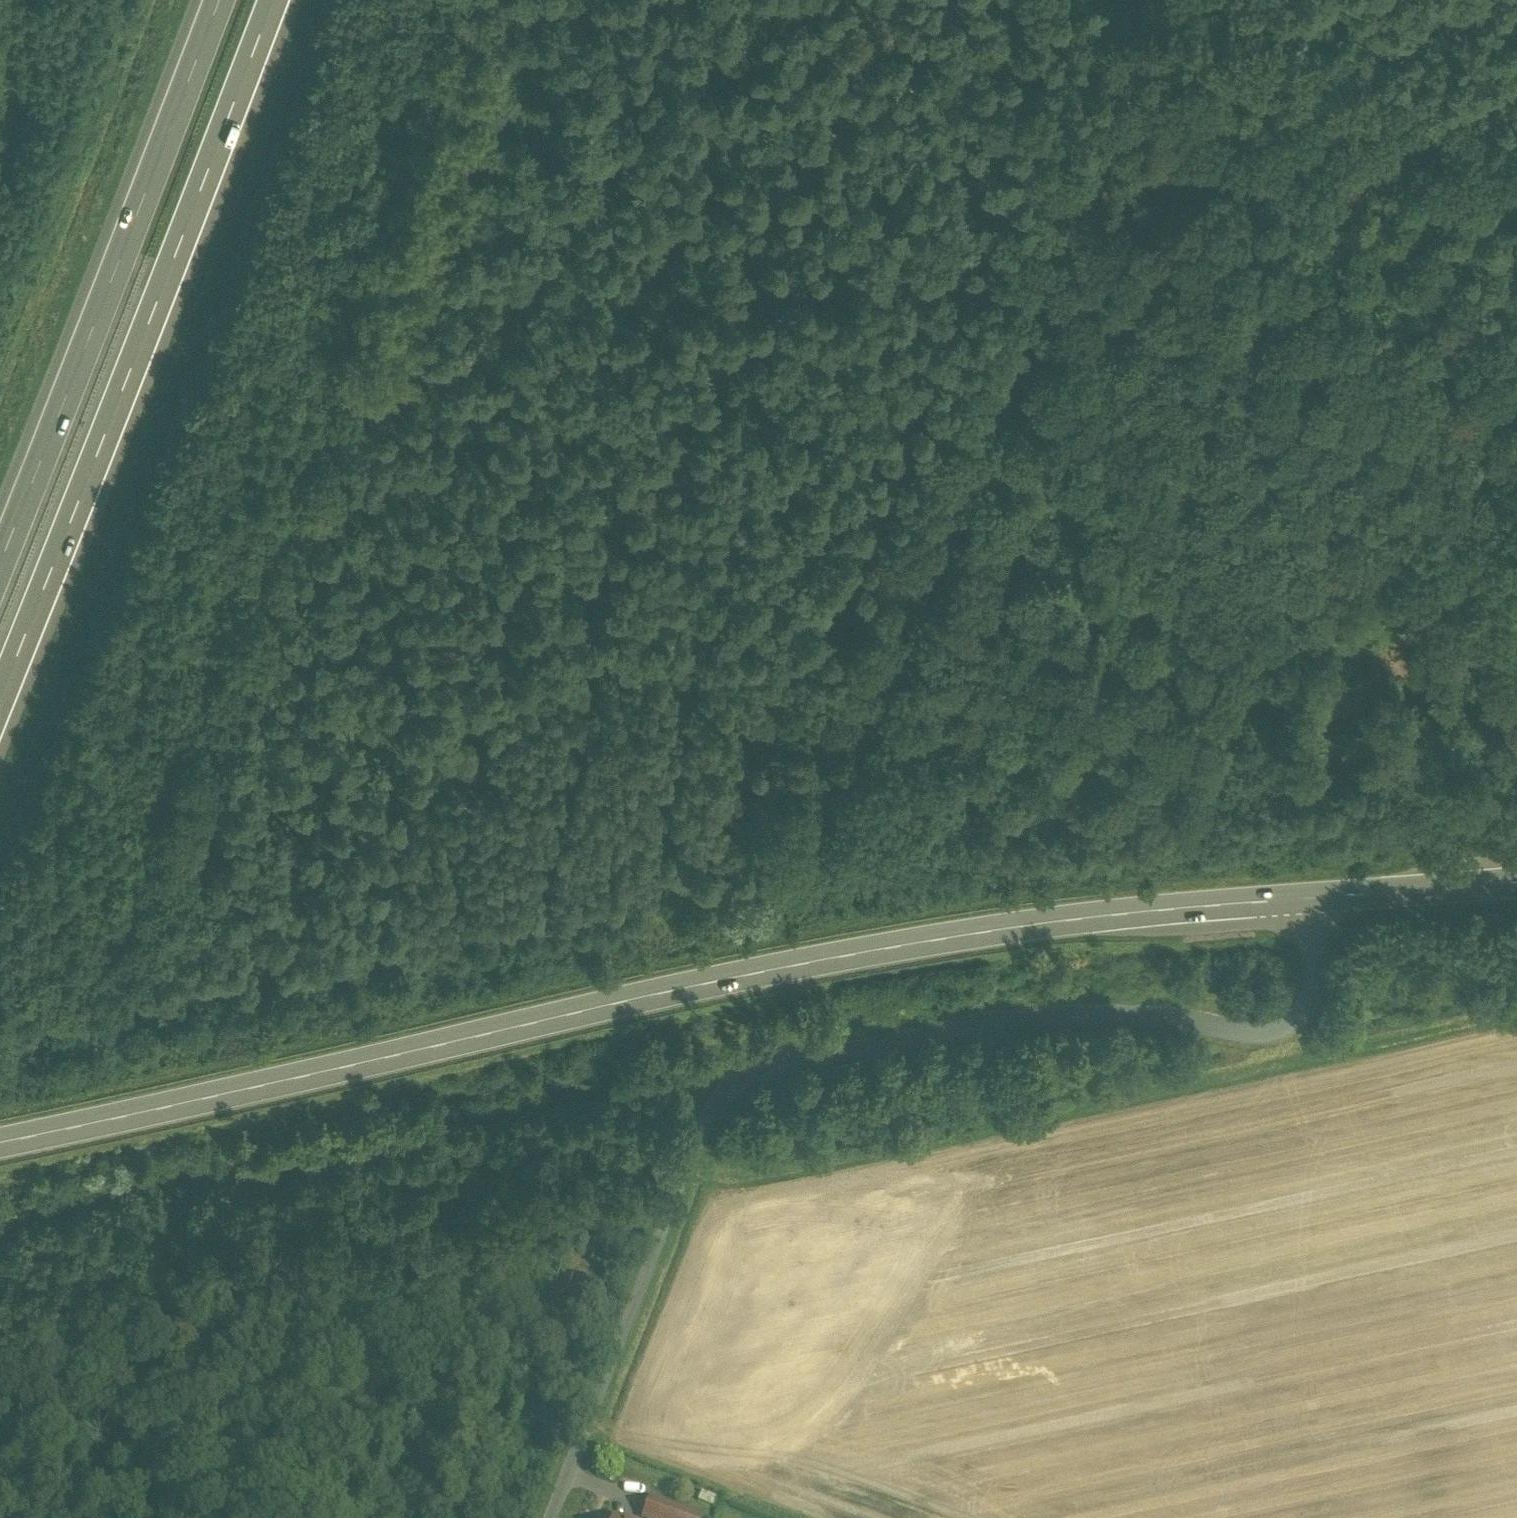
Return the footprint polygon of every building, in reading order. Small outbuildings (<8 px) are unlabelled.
[(645,1514),(655,1517),(700,1517),(702,1513),(652,1494),(645,1514)]
